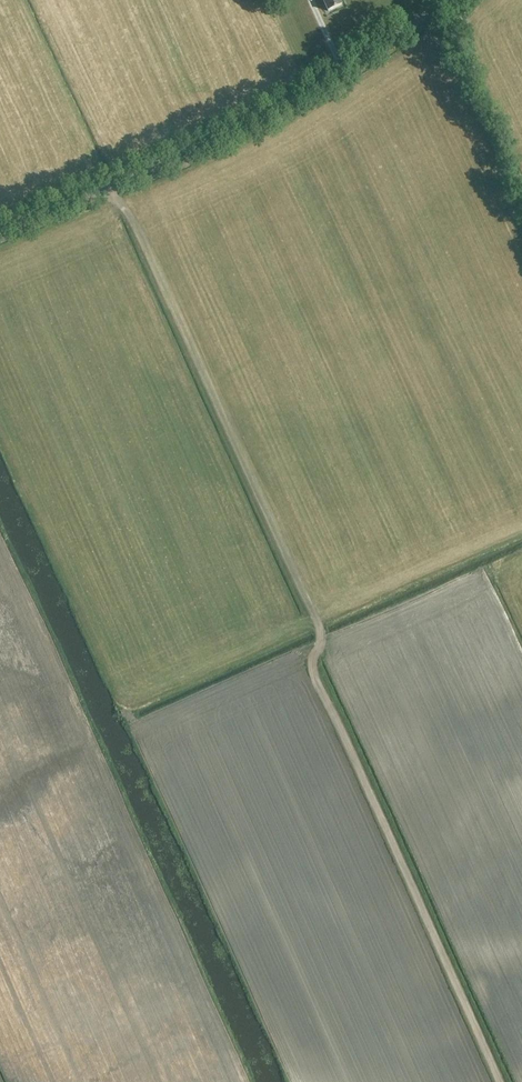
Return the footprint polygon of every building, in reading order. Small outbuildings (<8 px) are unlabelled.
[(329,12),(342,5),(340,0),(323,0),(329,12)]
